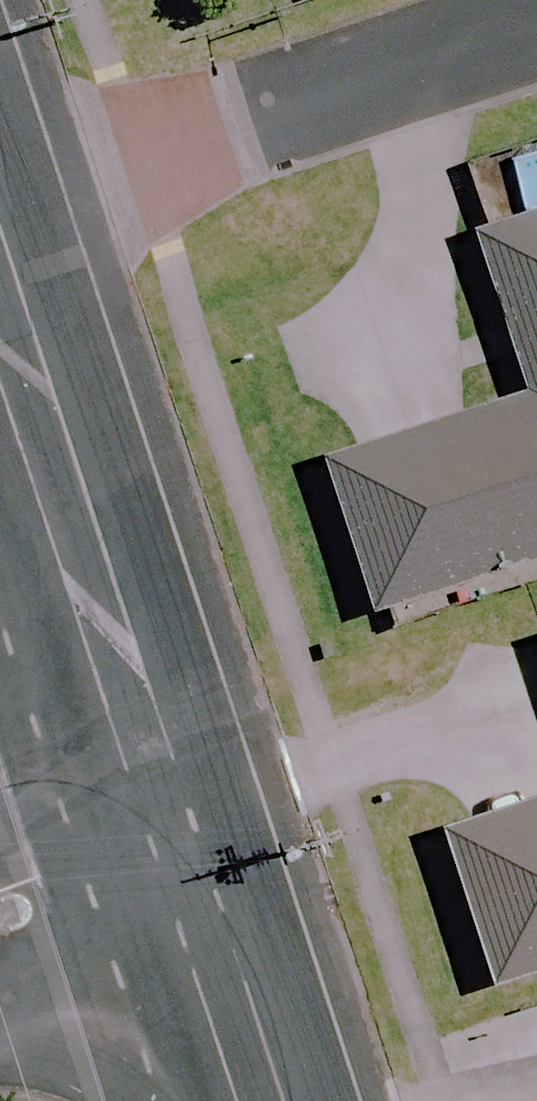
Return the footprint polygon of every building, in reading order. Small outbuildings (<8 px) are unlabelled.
[(482,241),(531,407),(328,467),(373,620),(536,571),(536,224),(482,241)] [(445,844),(493,993),(536,979),(536,814),(445,844)]
